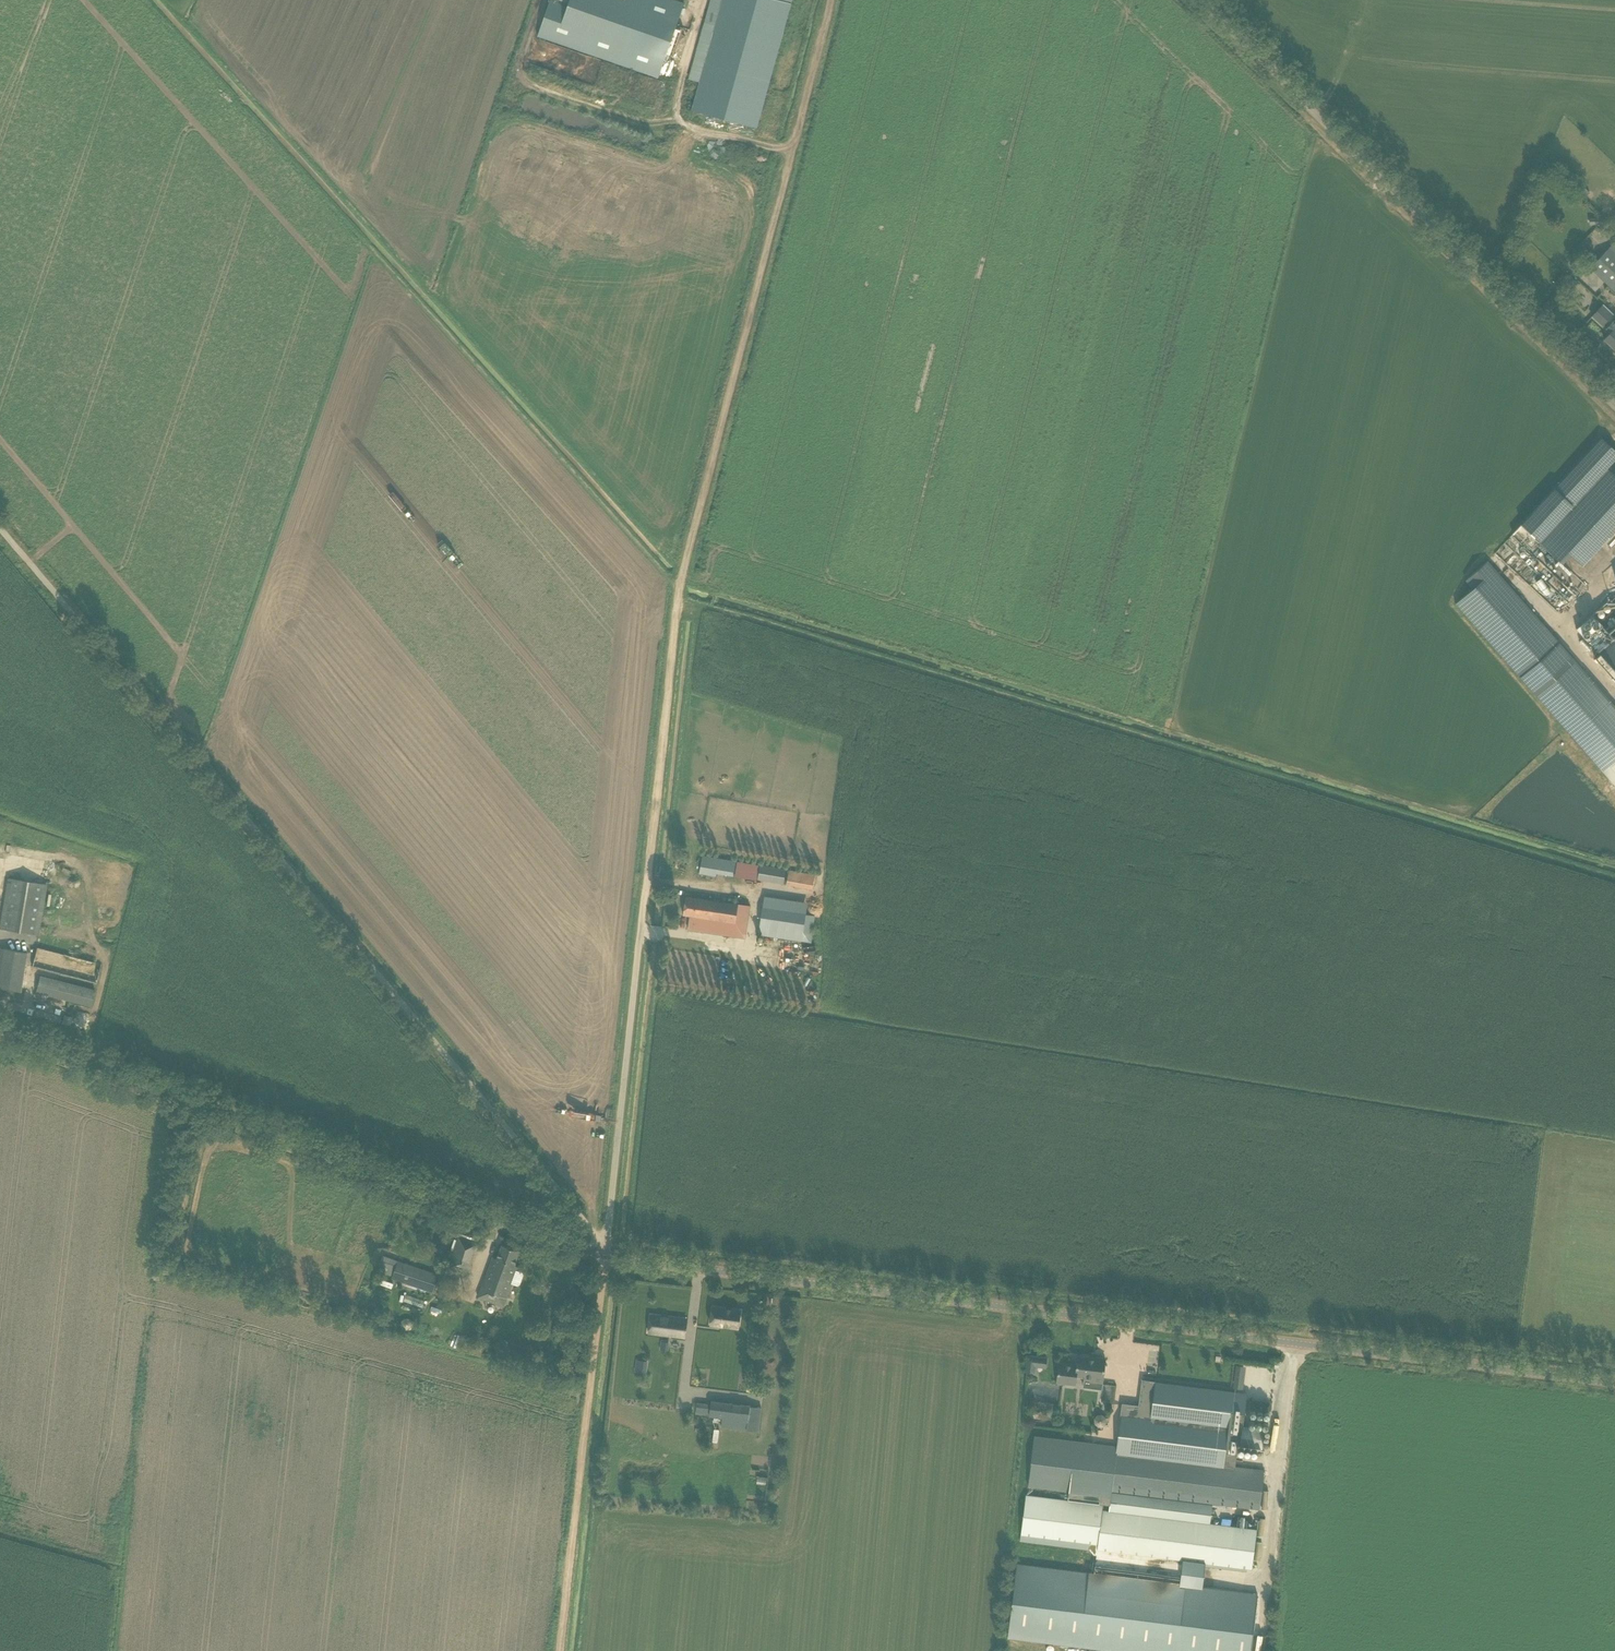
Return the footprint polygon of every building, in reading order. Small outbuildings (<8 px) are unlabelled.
[(684,3),(675,0),(550,0),(538,36),(658,78),(668,54),(674,56),(684,28),(677,25),(684,3)] [(689,79),(699,82),(692,110),(757,128),(765,100),(793,0),(722,0),(714,28),(704,25),(689,79)] [(1590,267),(1614,291),(1614,241),(1590,267)] [(1556,284),(1562,290),(1573,278),(1567,272),(1556,284)] [(1604,339),(1614,349),(1614,317),(1603,305),(1592,317),(1606,330),(1605,330),(1609,334),(1604,339)] [(1521,524),(1538,540),(1546,531),(1547,532),(1607,468),(1614,459),(1614,450),(1602,437),(1521,524)] [(1547,532),(1583,565),(1614,530),(1614,475),(1607,468),(1547,532)] [(1455,604),(1519,677),(1565,728),(1611,780),(1614,785),(1614,706),(1488,560),(1466,580),(1472,587),(1455,604)] [(1576,629),(1597,652),(1614,635),(1614,593),(1576,629)] [(1593,655),(1614,679),(1614,635),(1597,652),(1593,655)] [(736,861),(703,855),(699,874),(717,877),(718,874),(733,876),(736,861)] [(758,865),(738,861),(735,876),(755,879),(758,865)] [(759,865),(757,879),(784,884),(784,879),(787,880),(786,884),(786,886),(812,890),(815,874),(786,869),(786,870),(759,865)] [(39,934),(47,884),(8,877),(0,922),(0,929),(39,935),(39,934)] [(764,894),(761,910),(805,917),(808,900),(764,894)] [(686,896),(683,914),(692,916),(690,929),(708,932),(709,923),(722,925),(721,934),(745,938),(750,906),(697,898),(686,896)] [(757,935),(811,942),(815,918),(805,917),(761,910),(757,935)] [(101,963),(96,962),(37,947),(33,966),(97,982),(101,963)] [(21,992),(27,953),(0,948),(0,988),(21,992)] [(91,1006),(93,995),(95,989),(40,975),(36,992),(91,1006)] [(76,1024),(84,1026),(87,1016),(79,1013),(76,1024)] [(458,1236),(455,1246),(448,1268),(469,1275),(479,1243),(458,1236)] [(502,1244),(499,1255),(497,1259),(492,1258),(478,1297),(502,1306),(516,1267),(514,1266),(520,1251),(502,1244)] [(433,1293),(439,1274),(398,1260),(398,1261),(383,1256),(378,1271),(392,1276),(392,1278),(400,1281),(399,1283),(420,1291),(421,1288),(433,1293)] [(713,1307),(712,1318),(711,1324),(738,1327),(740,1310),(713,1307)] [(687,1319),(651,1314),(648,1333),(684,1338),(687,1319)] [(1137,1344),(1137,1376),(1148,1376),(1148,1344),(1137,1344)] [(1048,1367),(1048,1355),(1028,1355),(1027,1371),(1037,1372),(1037,1367),(1048,1367)] [(1075,1385),(1076,1376),(1084,1377),(1083,1387),(1102,1389),(1105,1359),(1095,1358),(1094,1359),(1077,1357),(1076,1365),(1059,1363),(1057,1374),(1056,1383),(1075,1385)] [(637,1359),(635,1371),(646,1372),(647,1361),(637,1359)] [(1122,1404),(1117,1447),(1127,1448),(1126,1454),(1224,1466),(1233,1392),(1155,1382),(1154,1389),(1142,1387),(1139,1406),(1122,1404)] [(1233,1392),(1224,1466),(1234,1467),(1237,1445),(1262,1449),(1264,1429),(1243,1426),(1247,1394),(1233,1392)] [(709,1415),(722,1416),(721,1428),(747,1430),(758,1431),(761,1408),(750,1406),(750,1405),(724,1402),(724,1403),(711,1401),(709,1415)] [(1068,1499),(1112,1504),(1111,1512),(1105,1511),(1105,1506),(1025,1496),(1020,1541),(1089,1549),(1094,1555),(1096,1555),(1094,1573),(1185,1584),(1188,1561),(1198,1562),(1197,1568),(1203,1569),(1203,1568),(1209,1569),(1209,1566),(1246,1571),(1247,1568),(1252,1568),(1257,1530),(1206,1524),(1208,1502),(1260,1509),(1264,1471),(1234,1467),(1224,1466),(1126,1454),(1127,1448),(1117,1447),(1034,1437),(1028,1485),(1069,1491),(1068,1499)] [(1113,1650),(1250,1650),(1257,1593),(1185,1584),(1094,1573),(1017,1563),(1008,1638),(1113,1650)]
